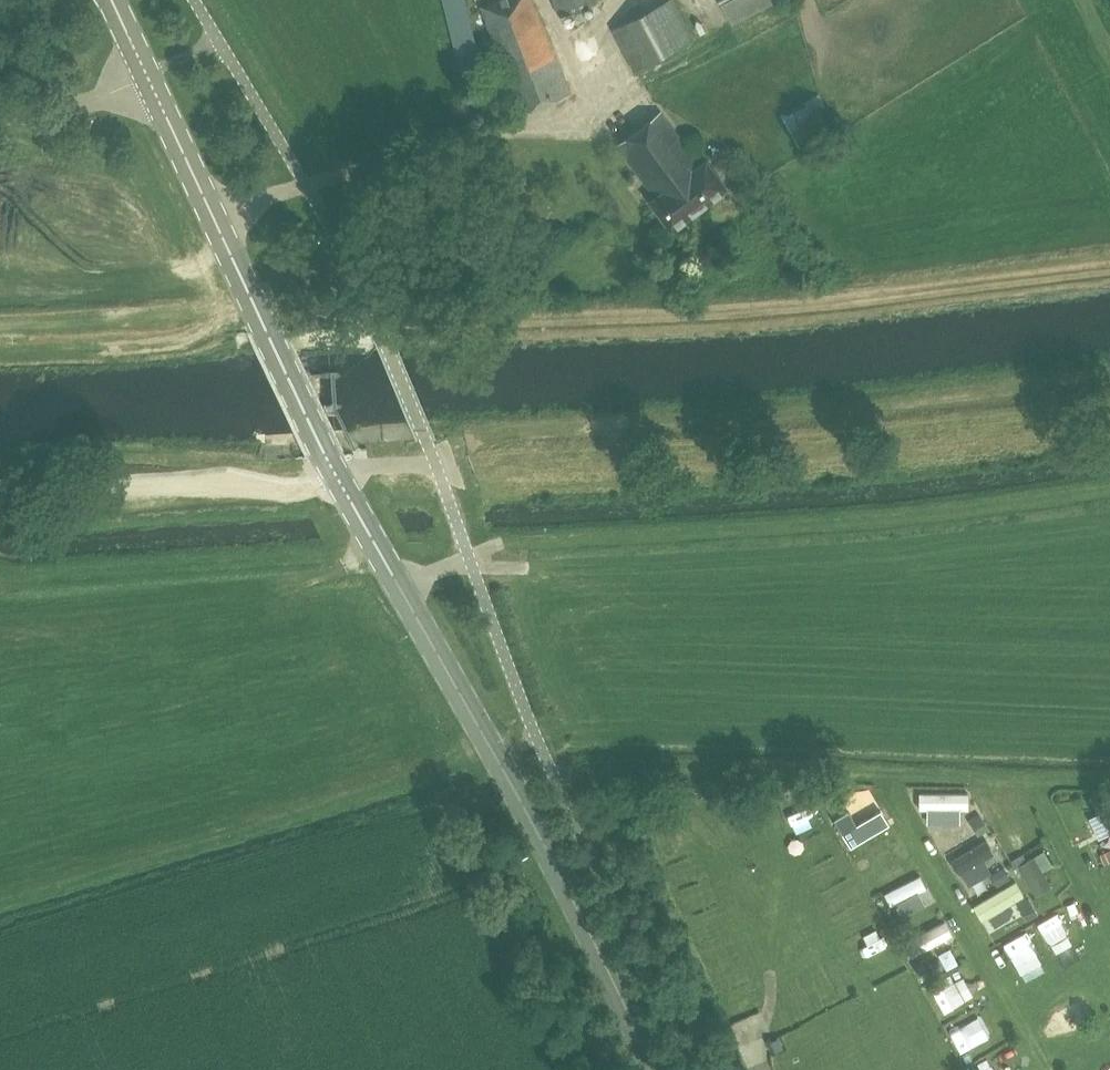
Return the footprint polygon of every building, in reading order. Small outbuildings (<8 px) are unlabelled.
[(484,73),(466,0),(444,0),(463,77),(484,73)] [(569,95),(533,0),(498,0),(482,6),(522,112),(569,95)] [(597,2),(597,0),(556,0),(562,16),(597,2)] [(655,59),(693,39),(673,0),(671,0),(635,19),(655,59)] [(777,0),(722,0),(734,22),(777,0)] [(635,69),(655,59),(635,19),(614,29),(635,69)] [(807,156),(844,135),(820,94),(783,115),(807,156)] [(673,230),(728,188),(707,160),(701,164),(662,112),(618,145),(657,197),(651,201),(673,230)] [(967,793),(921,793),(921,810),(967,809),(967,793)] [(1097,811),(1109,837),(1109,805),(1097,811)] [(858,827),(879,867),(894,859),(874,819),(858,827)] [(985,839),(954,858),(964,874),(995,855),(985,839)] [(1041,858),(1048,871),(1062,864),(1055,850),(1041,858)] [(1020,865),(1037,896),(1054,887),(1037,856),(1020,865)] [(918,876),(884,894),(891,909),(926,891),(918,876)] [(1013,886),(980,905),(988,919),(1021,900),(1013,886)] [(1030,918),(1044,912),(1039,899),(1025,905),(1030,918)] [(943,921),(902,943),(911,959),(952,937),(943,921)]
